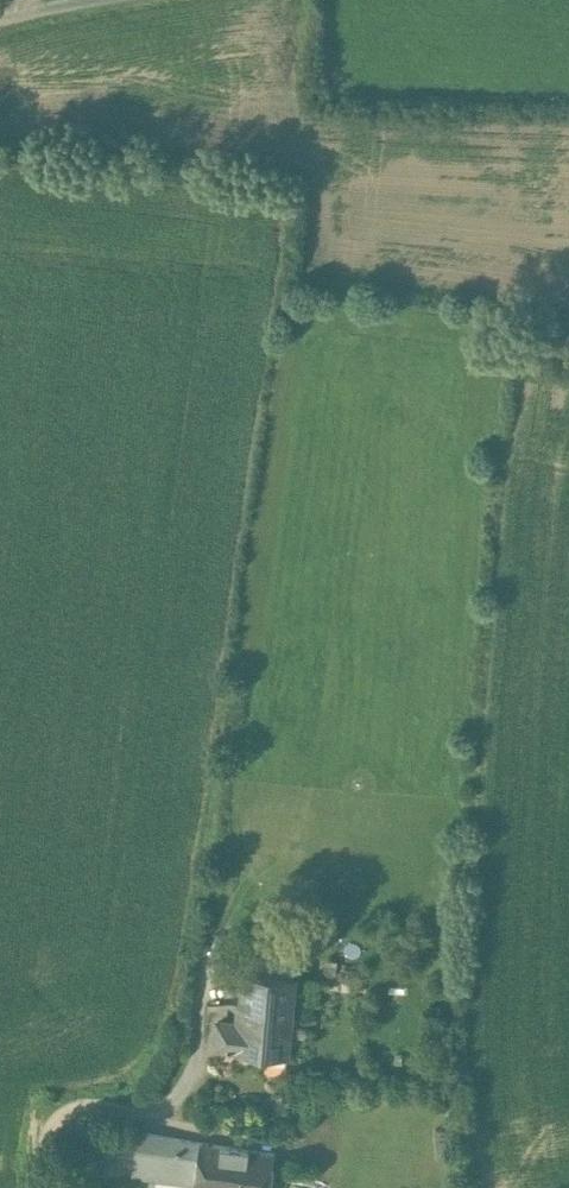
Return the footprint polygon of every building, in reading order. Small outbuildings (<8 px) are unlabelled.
[(294,976),(245,972),(241,1019),(219,1017),(217,1043),(229,1044),(228,1049),(232,1049),(233,1044),(288,1049),(294,976)] [(201,1137),(138,1128),(133,1170),(195,1178),(201,1137)] [(201,1137),(195,1178),(195,1183),(228,1187),(270,1187),(276,1147),(201,1137)]
